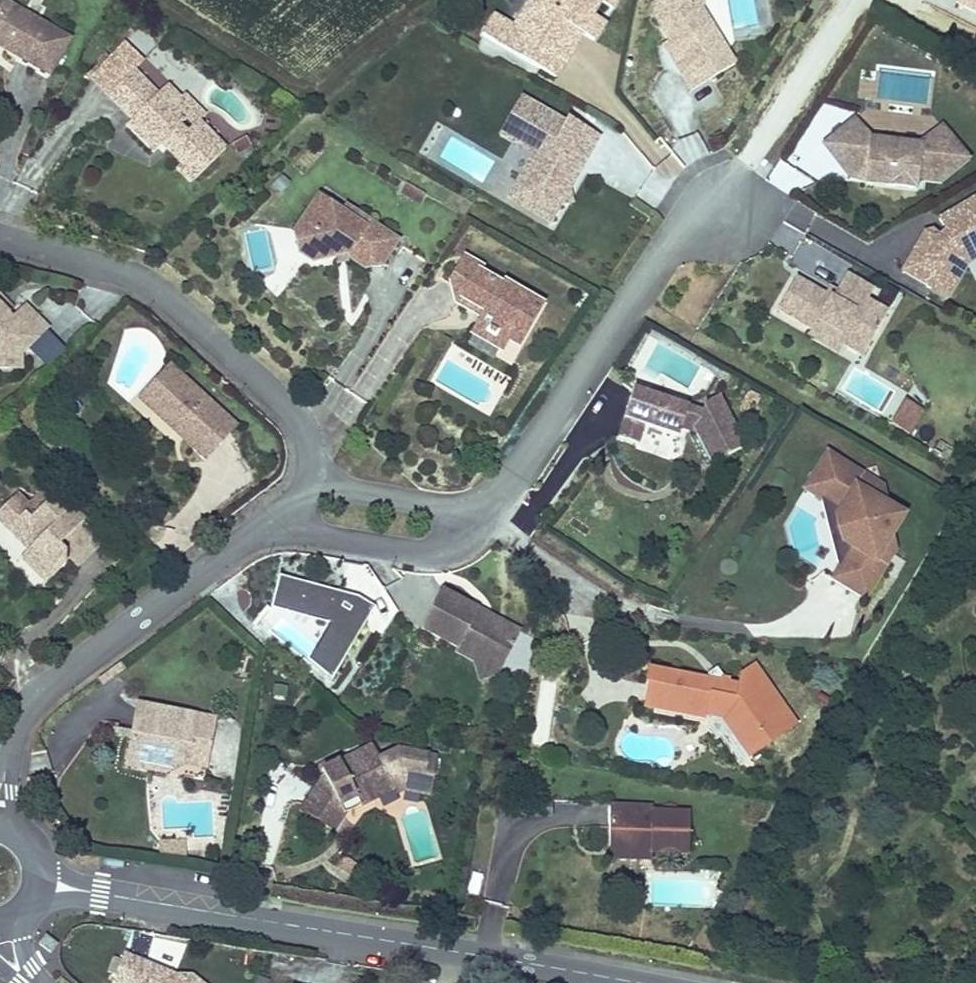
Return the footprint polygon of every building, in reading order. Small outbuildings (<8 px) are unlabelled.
[(1,50),(46,77),(67,36),(5,0),(0,0),(0,42),(5,45),(1,50)] [(531,8),(524,4),(509,31),(486,18),(477,37),(530,67),(545,41),(567,52),(576,35),(590,42),(599,24),(586,17),(593,4),(607,10),(613,0),(548,0),(541,13),(531,8)] [(531,8),(541,13),(548,0),(535,0),(531,8)] [(665,60),(685,94),(715,78),(704,57),(717,49),(696,15),(698,0),(652,0),(649,19),(662,42),(671,57),(665,60)] [(545,41),(530,67),(551,78),(567,52),(545,41)] [(657,46),(665,60),(671,57),(662,42),(657,46)] [(704,57),(715,78),(729,68),(717,49),(704,57)] [(105,97),(118,109),(143,81),(131,70),(105,97)] [(118,109),(127,119),(135,114),(155,92),(143,81),(118,109)] [(141,129),(157,145),(176,162),(170,168),(186,184),(222,145),(195,120),(191,125),(182,132),(166,115),(174,107),(181,99),(165,83),(155,92),(135,114),(146,123),(141,129)] [(191,125),(195,120),(202,113),(184,97),(181,99),(174,107),(191,125)] [(554,200),(559,199),(555,185),(567,165),(576,170),(593,139),(561,120),(559,125),(516,100),(496,137),(530,155),(505,201),(536,218),(543,203),(554,200)] [(135,114),(127,119),(121,126),(152,153),(157,145),(141,129),(146,123),(135,114)] [(848,123),(820,148),(844,177),(864,177),(865,188),(915,190),(915,180),(940,181),(964,159),(938,129),(918,145),(866,144),(848,123)] [(676,141),(683,162),(706,154),(700,134),(676,141)] [(555,185),(559,199),(576,170),(567,165),(555,185)] [(938,219),(944,233),(940,237),(935,230),(925,233),(900,273),(950,301),(968,269),(975,264),(975,198),(938,219)] [(304,246),(301,260),(329,258),(338,253),(343,261),(357,270),(376,267),(391,241),(353,216),(349,220),(312,199),(288,238),(300,239),(304,246)] [(545,223),(559,199),(554,200),(543,203),(536,218),(545,223)] [(289,252),(301,260),(304,246),(300,239),(288,238),(289,252)] [(338,253),(329,258),(335,266),(343,261),(338,253)] [(462,260),(457,267),(475,276),(478,270),(462,260)] [(478,322),(474,328),(502,344),(513,350),(531,318),(515,307),(519,296),(502,285),(498,292),(475,276),(457,267),(446,287),(450,305),(471,318),(476,311),(482,315),(478,322)] [(797,280),(778,314),(810,332),(807,337),(839,357),(843,351),(863,363),(890,316),(868,303),(877,290),(848,273),(831,300),(797,280)] [(515,307),(531,318),(537,307),(519,296),(515,307)] [(14,370),(14,353),(38,328),(18,306),(7,318),(0,312),(0,371),(14,370)] [(471,318),(478,322),(482,315),(476,311),(471,318)] [(502,344),(474,328),(468,341),(496,357),(502,344)] [(136,403),(154,419),(153,404),(177,379),(166,369),(136,403)] [(153,404),(154,419),(175,436),(179,432),(188,440),(183,444),(205,464),(234,429),(177,379),(153,404)] [(636,445),(640,429),(675,439),(677,431),(693,435),(713,468),(744,448),(718,399),(701,407),(701,414),(631,390),(616,438),(636,445)] [(903,399),(890,424),(911,435),(924,410),(903,399)] [(179,432),(175,436),(183,444),(188,440),(179,432)] [(901,518),(869,502),(846,487),(855,472),(825,456),(805,493),(840,513),(838,519),(842,545),(849,550),(831,582),(864,603),(885,565),(878,560),(881,552),(901,518)] [(846,487),(869,502),(877,486),(855,472),(846,487)] [(36,504),(11,529),(17,535),(26,534),(36,540),(30,548),(30,562),(42,572),(60,572),(69,559),(70,549),(65,544),(85,522),(56,495),(43,511),(36,504)] [(890,557),(881,552),(878,560),(885,565),(890,557)] [(376,604),(355,592),(279,570),(270,603),(327,619),(306,655),(333,676),(376,604)] [(418,629),(453,646),(471,657),(475,654),(500,666),(517,631),(437,590),(418,629)] [(471,657),(453,646),(452,653),(470,662),(476,682),(495,675),(500,666),(475,654),(471,657)] [(115,662),(96,678),(99,683),(120,669),(115,662)] [(714,706),(746,753),(791,723),(750,665),(735,674),(734,684),(725,685),(720,680),(708,685),(704,679),(643,669),(642,684),(645,685),(643,708),(697,718),(714,706)] [(708,685),(720,680),(710,666),(701,674),(704,679),(708,685)] [(155,755),(186,761),(194,712),(136,701),(124,763),(139,766),(142,758),(155,755)] [(748,756),(746,753),(714,706),(697,718),(712,737),(714,736),(737,765),(748,756)] [(194,712),(186,761),(206,764),(215,716),(194,712)] [(362,767),(379,757),(372,744),(353,754),(362,767)] [(395,746),(379,757),(362,767),(353,754),(322,770),(324,781),(305,804),(336,827),(346,812),(342,805),(355,798),(360,805),(375,797),(372,790),(392,780),(395,788),(397,787),(401,774),(424,778),(427,759),(428,752),(395,746)] [(170,770),(186,761),(155,755),(142,758),(139,766),(170,770)] [(436,761),(427,759),(424,778),(401,774),(397,787),(429,791),(436,761)] [(375,797),(395,788),(392,780),(372,790),(375,797)] [(342,805),(346,812),(360,805),(355,798),(342,805)] [(650,838),(651,851),(689,853),(688,810),(648,809),(647,802),(607,801),(607,840),(641,843),(641,838),(650,838)] [(336,827),(305,804),(300,813),(331,834),(336,827)] [(650,857),(651,851),(650,838),(641,838),(641,843),(607,840),(606,856),(650,857)] [(40,943),(49,950),(56,942),(47,935),(40,943)] [(125,982),(203,982),(190,973),(178,976),(124,952),(113,978),(125,982)]
